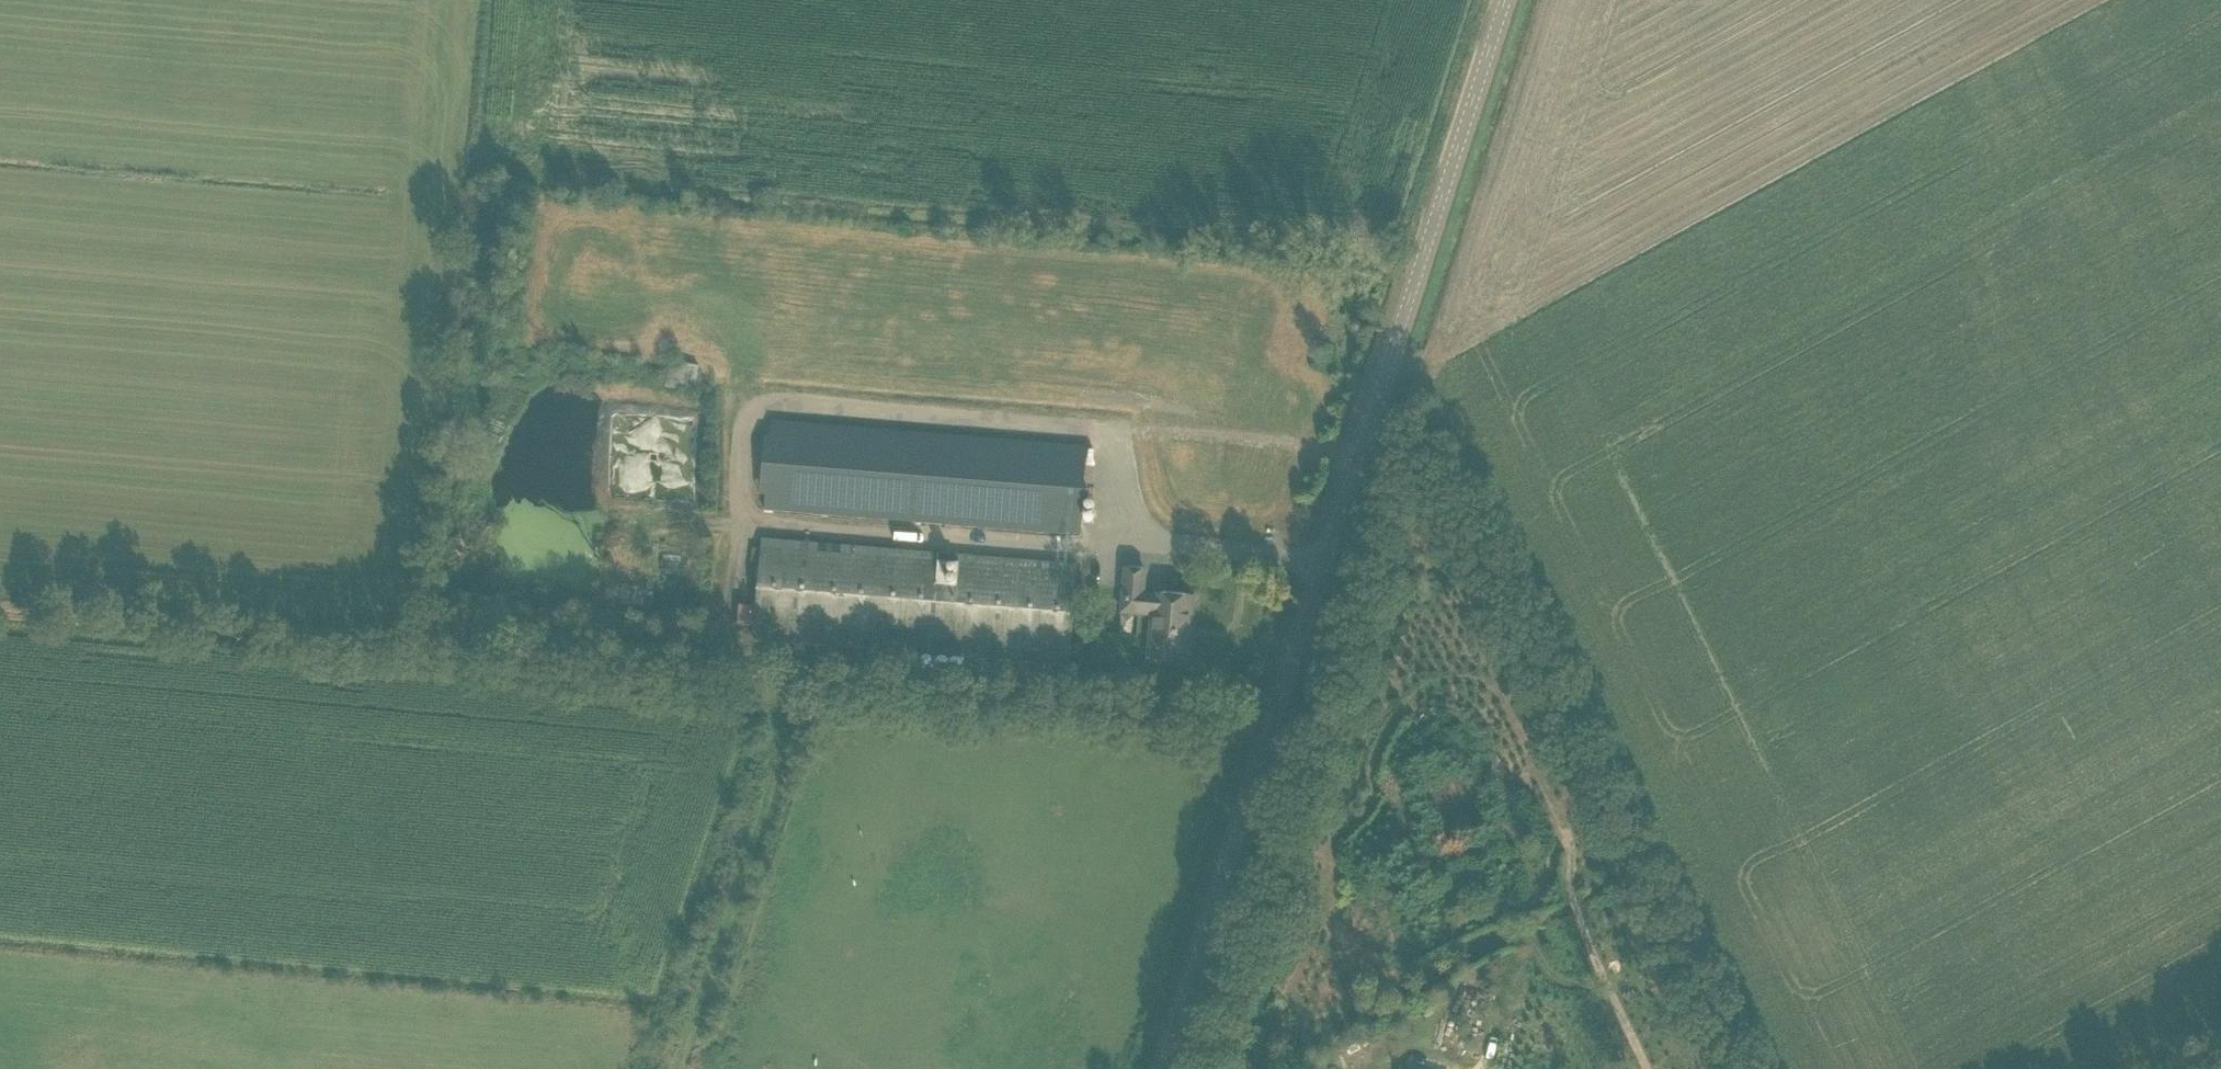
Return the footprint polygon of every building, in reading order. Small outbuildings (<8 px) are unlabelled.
[(764,513),(1081,535),(1088,443),(771,421),(764,513)] [(738,605),(737,624),(756,626),(755,639),(1066,661),(1073,563),(762,539),(757,606),(738,605)] [(1144,571),(1125,569),(1122,569),(1119,613),(1151,615),(1148,658),(1161,659),(1183,661),(1186,627),(1190,628),(1193,599),(1153,596),(1153,599),(1142,598),(1144,571)] [(1079,670),(1079,679),(1091,680),(1092,671),(1079,670)]
